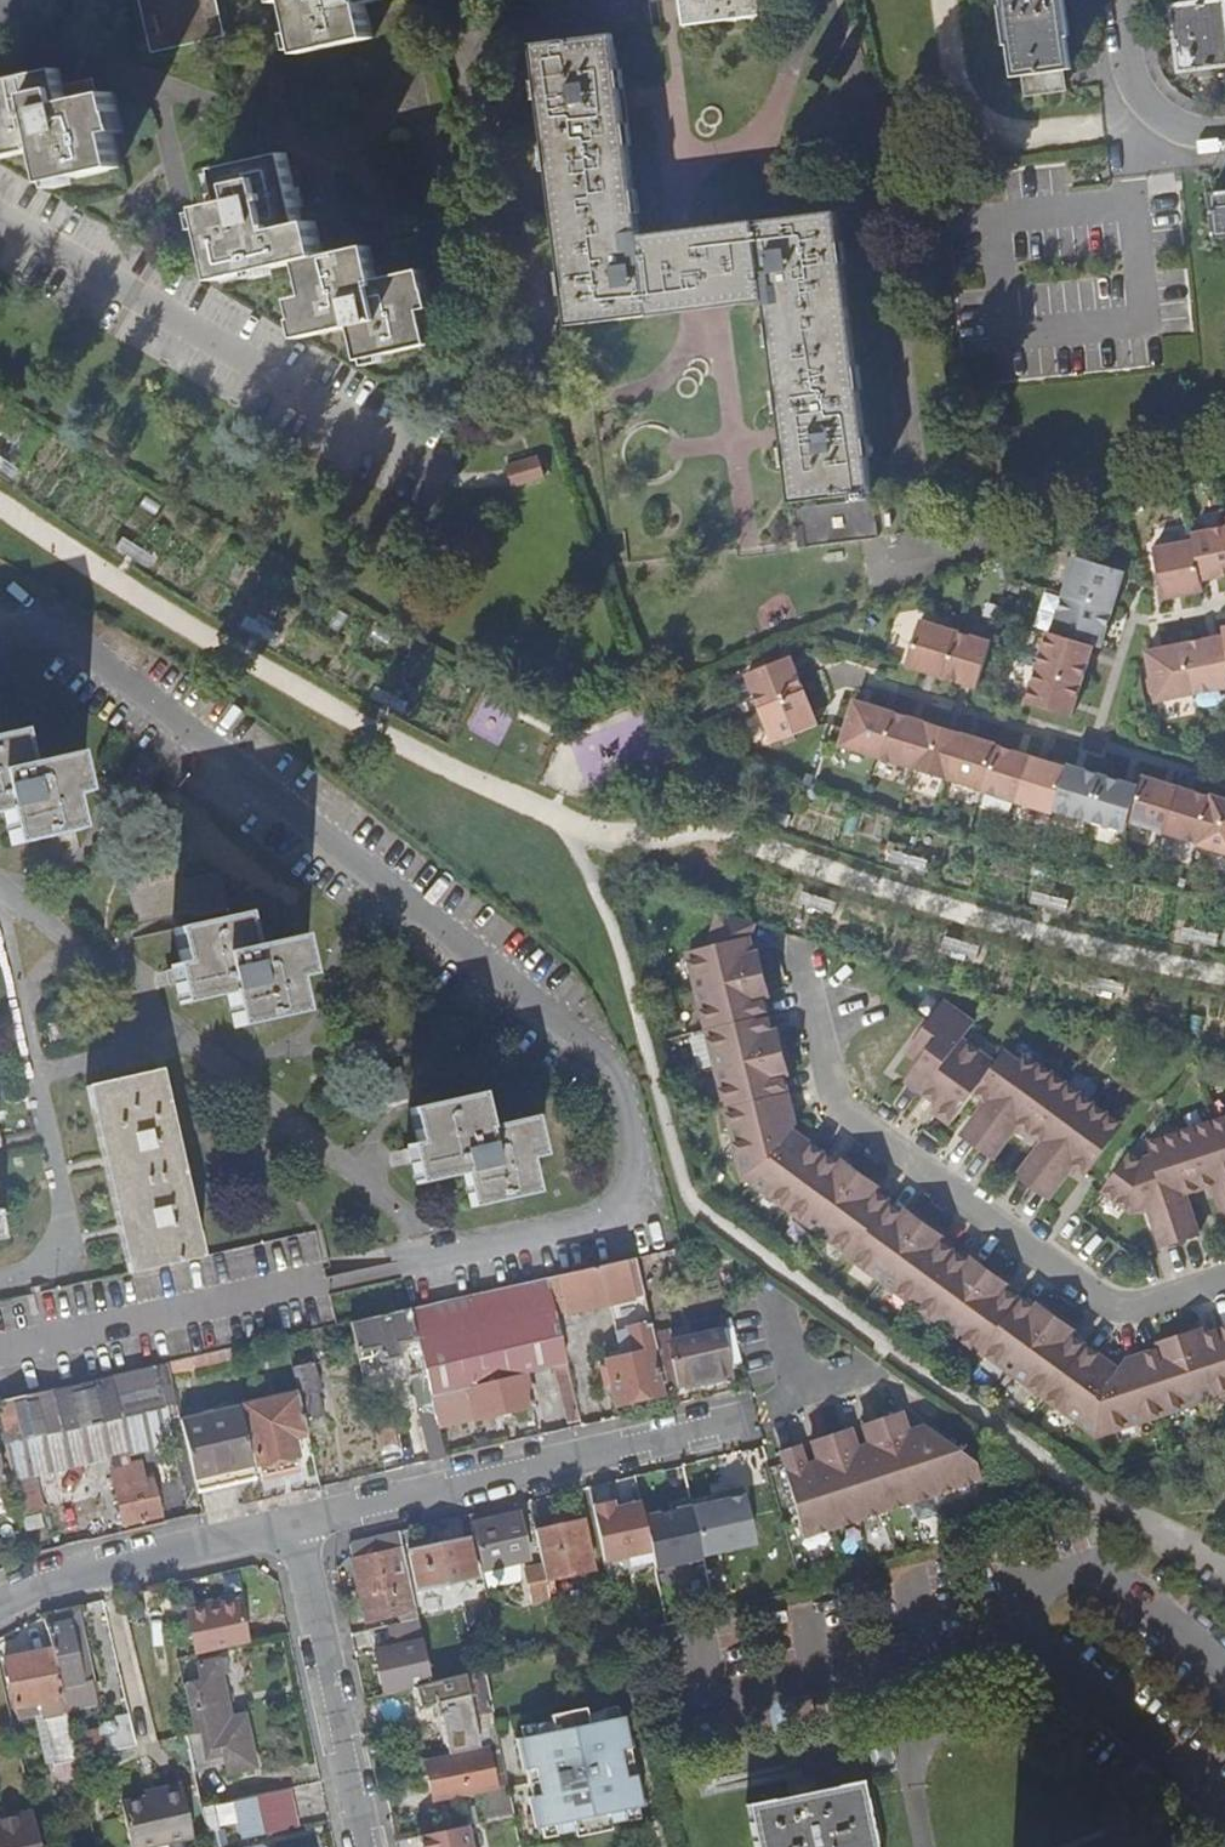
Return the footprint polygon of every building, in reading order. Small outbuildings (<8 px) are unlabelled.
[(227,36),(219,0),(141,0),(152,53),(227,36)] [(304,51),(374,35),(367,1),(369,0),(292,0),(304,51)] [(686,23),(767,11),(766,0),(683,0),(686,23)] [(1004,5),(1001,6),(1006,44),(1009,43),(1014,74),(1023,74),(1025,93),(1064,88),(1062,68),(1070,67),(1067,35),(1069,35),(1065,0),(1004,0),(1004,5)] [(1172,5),(1181,69),(1224,63),(1224,0),(1207,0),(1172,5)] [(614,34),(532,44),(570,324),(651,314),(650,308),(766,293),(792,501),(853,493),(853,496),(867,495),(867,491),(873,491),(838,210),(757,221),(757,226),(642,242),(614,34)] [(112,92),(68,101),(61,67),(0,81),(0,158),(42,148),(50,182),(120,167),(113,133),(115,132),(112,113),(117,112),(112,92)] [(303,220),(289,150),(218,165),(224,199),(204,203),(220,277),(301,260),(308,293),(294,296),(298,318),(303,316),(307,335),(352,325),(360,359),(431,344),(424,310),(427,309),(423,290),(429,288),(424,268),(379,277),(372,243),(324,253),(317,217),(303,220)] [(1212,192),(1217,237),(1224,236),(1224,191),(1212,192)] [(512,465),(515,481),(547,475),(544,460),(512,465)] [(1192,533),(1193,540),(1153,548),(1163,598),(1203,590),(1201,580),(1224,575),(1224,527),(1192,533)] [(1124,571),(1079,557),(1055,633),(1048,631),(1026,702),(1071,716),(1093,645),(1100,647),(1124,571)] [(991,641),(919,619),(906,664),(976,686),(991,641)] [(1146,651),(1156,701),(1224,687),(1224,627),(1222,628),(1224,635),(1146,651)] [(790,654),(746,672),(773,741),(817,724),(790,654)] [(981,791),(1039,809),(1025,754),(995,745),(996,743),(854,699),(839,744),(982,789),(981,791)] [(73,753),(27,763),(19,730),(0,734),(0,810),(3,809),(11,842),(75,827),(68,794),(82,790),(73,753)] [(1039,809),(1052,813),(1053,810),(1124,831),(1127,821),(1197,842),(1197,844),(1224,853),(1224,799),(1212,795),(1211,797),(1142,775),(1138,786),(1067,764),(1066,767),(1025,754),(1039,809)] [(227,909),(219,871),(182,879),(180,865),(125,877),(136,924),(190,913),(190,917),(227,909)] [(1224,1393),(1224,1327),(1198,1336),(1196,1330),(1153,1344),(1155,1350),(1120,1361),(1122,1367),(1112,1370),(1066,1336),(1069,1331),(1033,1304),(1030,1309),(1015,1298),(1014,1300),(999,1289),(1003,1285),(967,1258),(963,1263),(935,1241),(938,1237),(902,1210),(898,1214),(884,1204),(885,1202),(871,1191),(874,1186),(838,1159),(834,1164),(776,1120),(774,1114),(787,1111),(779,1074),(784,1073),(774,1029),(768,1031),(760,996),(765,995),(755,951),(749,952),(745,937),(751,922),(722,911),(708,949),(689,953),(744,1175),(851,1254),(849,1256),(979,1352),(981,1350),(1097,1436),(1224,1393)] [(306,975),(298,937),(252,947),(244,913),(173,928),(181,962),(171,965),(179,1002),(227,993),(234,1026),(300,1012),(293,977),(306,975)] [(970,1023),(941,1001),(904,1052),(917,1062),(903,1080),(933,1103),(930,1108),(948,1121),(970,1092),(982,1101),(958,1135),(989,1158),(1014,1124),(1039,1142),(1013,1176),(1044,1199),(1070,1165),(1082,1173),(1117,1126),(1035,1065),(1033,1066),(1019,1056),(1016,1061),(1001,1050),(991,1063),(958,1039),(970,1023)] [(126,1268),(199,1251),(158,1068),(85,1085),(126,1268)] [(545,1154),(535,1116),(488,1126),(482,1092),(411,1108),(418,1142),(409,1144),(418,1182),(465,1172),(472,1205),(537,1191),(530,1157),(545,1154)] [(1144,1145),(1148,1158),(1135,1162),(1126,1155),(1099,1192),(1144,1207),(1157,1248),(1194,1235),(1181,1195),(1209,1186),(1222,1226),(1224,1225),(1224,1119),(1144,1145)] [(624,1260),(560,1275),(570,1312),(633,1297),(624,1260)] [(560,1275),(547,1277),(553,1301),(556,1314),(570,1312),(560,1275)] [(547,1277),(465,1296),(473,1328),(530,1315),(529,1307),(553,1301),(547,1277)] [(473,1328),(465,1296),(449,1300),(465,1371),(502,1363),(505,1377),(525,1372),(555,1365),(566,1362),(556,1314),(553,1301),(529,1307),(530,1315),(473,1328)] [(532,1403),(525,1372),(505,1377),(502,1363),(465,1371),(449,1300),(413,1308),(423,1356),(426,1371),(433,1396),(469,1387),(475,1416),(532,1403)] [(657,1349),(647,1305),(619,1311),(624,1330),(618,1332),(624,1357),(608,1361),(617,1404),(661,1394),(651,1351),(657,1349)] [(402,1311),(352,1321),(361,1358),(374,1355),(372,1348),(381,1346),(384,1359),(402,1355),(400,1341),(413,1338),(416,1357),(423,1356),(413,1308),(402,1311)] [(672,1357),(680,1384),(733,1371),(722,1329),(671,1342),(675,1356),(672,1357)] [(228,1349),(230,1360),(259,1354),(256,1343),(228,1349)] [(169,1362),(172,1373),(230,1360),(228,1349),(169,1362)] [(202,1504),(199,1491),(182,1419),(172,1373),(169,1362),(159,1364),(111,1375),(0,1400),(0,1421),(13,1477),(173,1443),(185,1498),(187,1497),(189,1506),(202,1504)] [(314,1362),(294,1367),(299,1392),(306,1420),(325,1415),(318,1391),(321,1390),(314,1362)] [(579,1418),(566,1362),(555,1365),(567,1415),(569,1414),(570,1421),(579,1418)] [(433,1396),(426,1371),(412,1374),(432,1460),(446,1456),(433,1396)] [(295,1435),(309,1432),(306,1420),(299,1392),(240,1406),(256,1473),(262,1472),(263,1476),(301,1467),(295,1435)] [(256,1473),(240,1406),(182,1419),(199,1491),(257,1477),(256,1473)] [(980,1484),(975,1469),(949,1451),(924,1434),(907,1439),(901,1419),(864,1430),(869,1450),(855,1454),(849,1434),(812,1445),(818,1465),(803,1469),(798,1449),(781,1454),(802,1538),(980,1484)] [(392,1425),(377,1429),(383,1459),(399,1455),(392,1425)] [(777,1506),(764,1458),(740,1464),(752,1513),(777,1506)] [(141,1461),(112,1468),(124,1523),(162,1514),(154,1478),(146,1479),(141,1461)] [(634,1511),(596,1520),(604,1556),(642,1548),(634,1511)] [(41,1512),(24,1516),(27,1529),(44,1525),(41,1512)] [(520,1512),(473,1523),(483,1569),(531,1560),(527,1543),(532,1542),(528,1521),(522,1522),(520,1512)] [(584,1522),(537,1531),(544,1566),(547,1581),(594,1570),(584,1522)] [(399,1531),(353,1541),(351,1548),(369,1620),(412,1609),(398,1550),(403,1549),(399,1531)] [(469,1537),(411,1549),(420,1590),(478,1577),(469,1537)] [(703,1588),(695,1554),(684,1556),(684,1555),(646,1564),(654,1601),(693,1593),(692,1591),(703,1588)] [(547,1581),(544,1566),(527,1570),(534,1599),(551,1597),(547,1581)] [(500,1587),(488,1590),(491,1603),(503,1600),(500,1587)] [(188,1614),(197,1655),(248,1644),(239,1602),(188,1614)] [(391,1619),(391,1624),(418,1617),(417,1613),(391,1619)] [(69,1614),(44,1619),(51,1649),(60,1688),(91,1681),(82,1640),(75,1641),(69,1614)] [(418,1617),(391,1624),(395,1637),(421,1631),(418,1617)] [(377,1652),(386,1693),(421,1684),(427,1683),(432,1682),(423,1640),(377,1652)] [(60,1772),(79,1768),(76,1758),(62,1698),(61,1698),(50,1649),(4,1660),(16,1707),(40,1702),(48,1737),(43,1739),(45,1747),(50,1746),(54,1763),(58,1762),(60,1772)] [(203,1680),(184,1685),(195,1734),(199,1733),(244,1723),(247,1723),(245,1715),(231,1718),(226,1695),(225,1695),(220,1676),(231,1673),(227,1658),(199,1664),(203,1680)] [(491,1709),(483,1669),(432,1682),(427,1683),(431,1704),(472,1693),(477,1712),(491,1709)] [(427,1683),(421,1684),(426,1705),(431,1704),(427,1683)] [(614,1752),(631,1748),(624,1717),(603,1721),(601,1712),(586,1715),(584,1709),(548,1716),(549,1722),(534,1726),(536,1735),(515,1739),(521,1769),(533,1768),(539,1795),(526,1797),(533,1829),(554,1825),(556,1834),(572,1830),(573,1837),(609,1830),(608,1823),(622,1820),(620,1811),(643,1807),(637,1775),(624,1777),(621,1763),(616,1761),(614,1752)] [(109,1720),(116,1750),(136,1746),(129,1715),(109,1720)] [(253,1769),(244,1723),(199,1733),(195,1734),(185,1736),(193,1772),(224,1765),(226,1774),(253,1769)] [(633,1760),(631,1748),(614,1752),(616,1761),(621,1763),(624,1777),(637,1775),(633,1760)] [(425,1759),(419,1760),(420,1767),(426,1767),(434,1799),(484,1788),(479,1766),(464,1769),(461,1754),(426,1763),(425,1759)] [(533,1768),(521,1769),(526,1797),(539,1795),(533,1768)] [(740,1807),(748,1846),(868,1846),(855,1783),(740,1807)] [(159,1791),(160,1795),(147,1799),(123,1804),(133,1846),(141,1846),(193,1836),(182,1785),(159,1791)] [(289,1788),(235,1800),(244,1839),(298,1827),(289,1788)] [(211,1806),(201,1808),(207,1832),(216,1830),(211,1806)] [(34,1812),(0,1820),(0,1846),(43,1846),(34,1812)] [(466,1828),(470,1846),(475,1846),(515,1838),(511,1819),(466,1828)] [(460,1838),(429,1844),(430,1846),(462,1846),(460,1838)]
